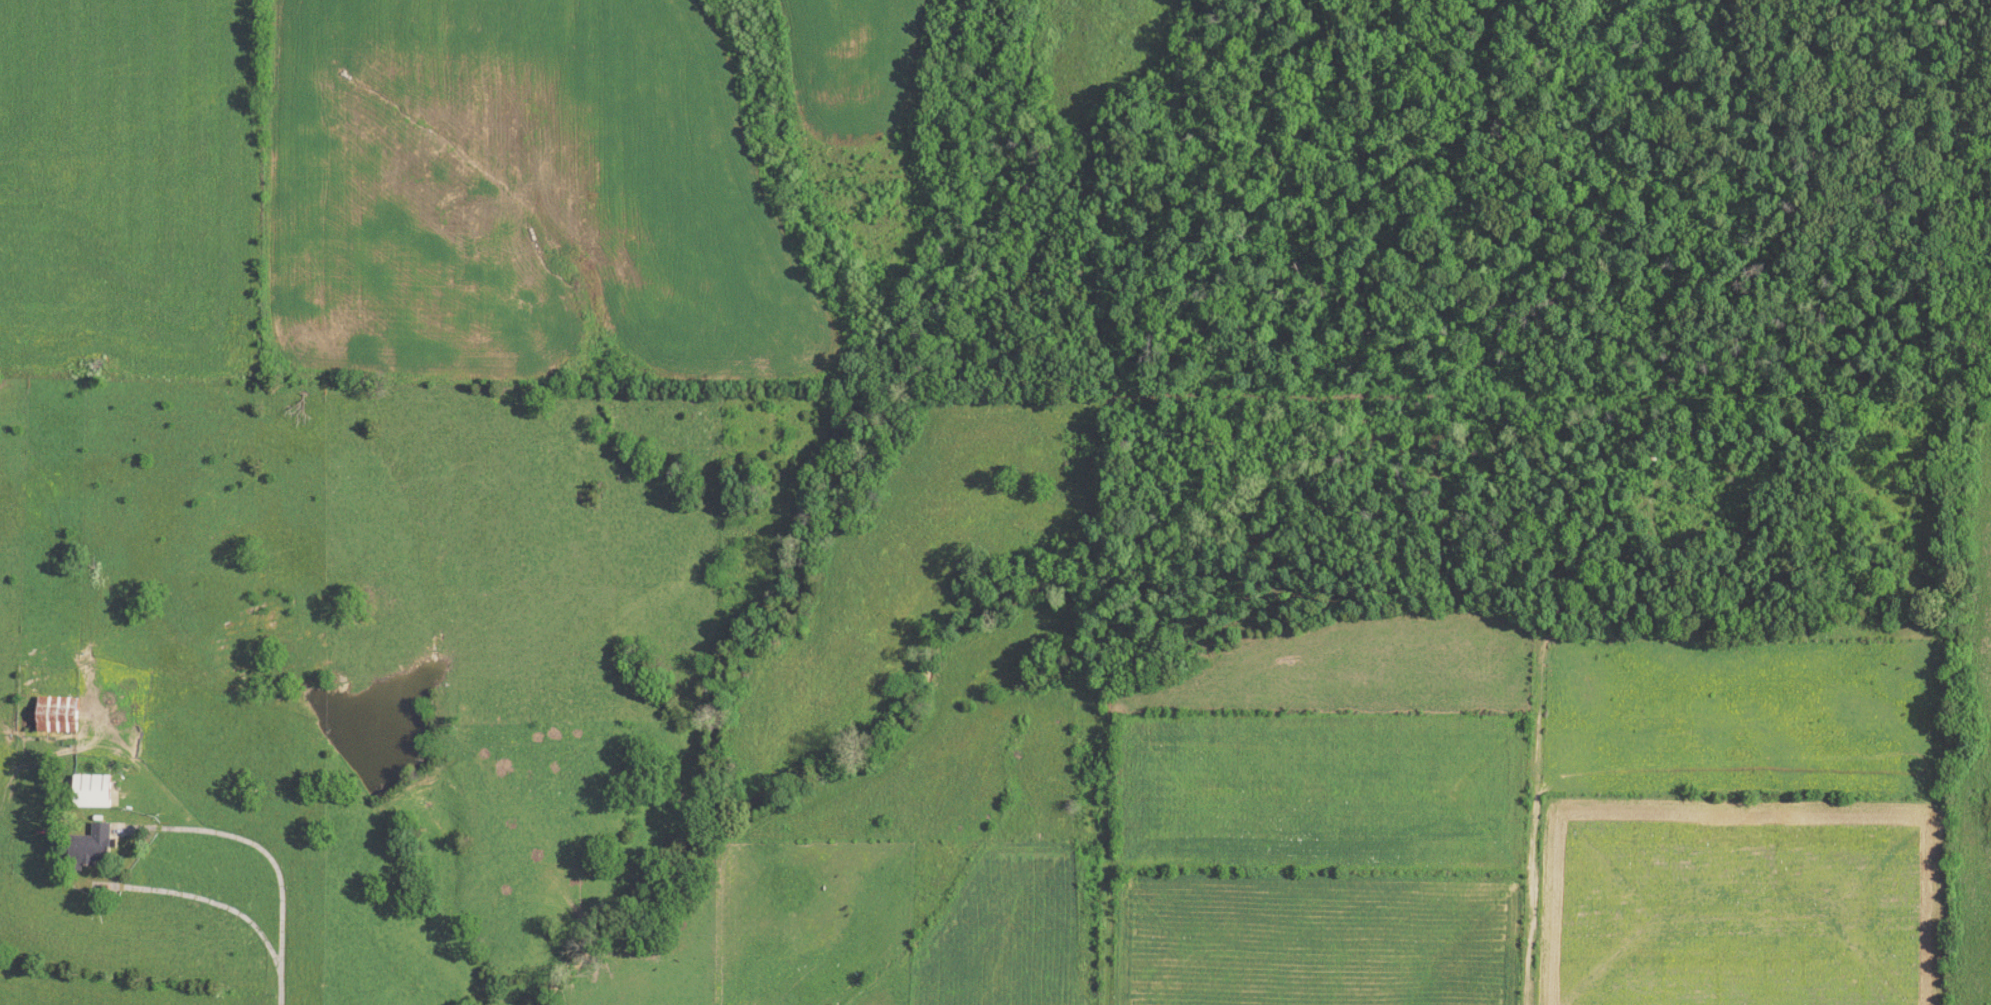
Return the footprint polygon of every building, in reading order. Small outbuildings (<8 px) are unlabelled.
[(82,698),(44,699),(44,734),(83,733),(82,698)] [(118,809),(119,777),(83,776),(82,808),(118,809)] [(100,836),(83,836),(83,860),(92,860),(92,867),(115,868),(116,824),(100,824),(100,836)]
